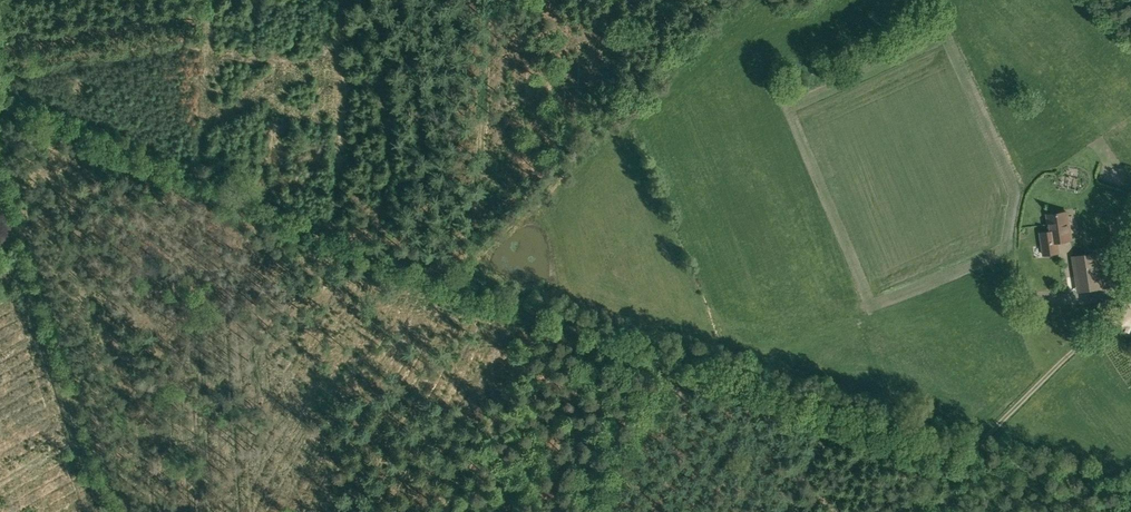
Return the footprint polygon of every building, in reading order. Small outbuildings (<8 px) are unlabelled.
[(1071,239),(1067,212),(1047,215),(1050,232),(1040,233),(1044,254),(1058,252),(1057,242),(1071,239)] [(1097,254),(1085,255),(1088,277),(1089,281),(1090,289),(1102,288),(1102,287),(1101,279),(1097,254)] [(1085,255),(1073,257),(1073,258),(1076,279),(1078,291),(1090,289),(1089,281),(1088,277),(1085,255)]
